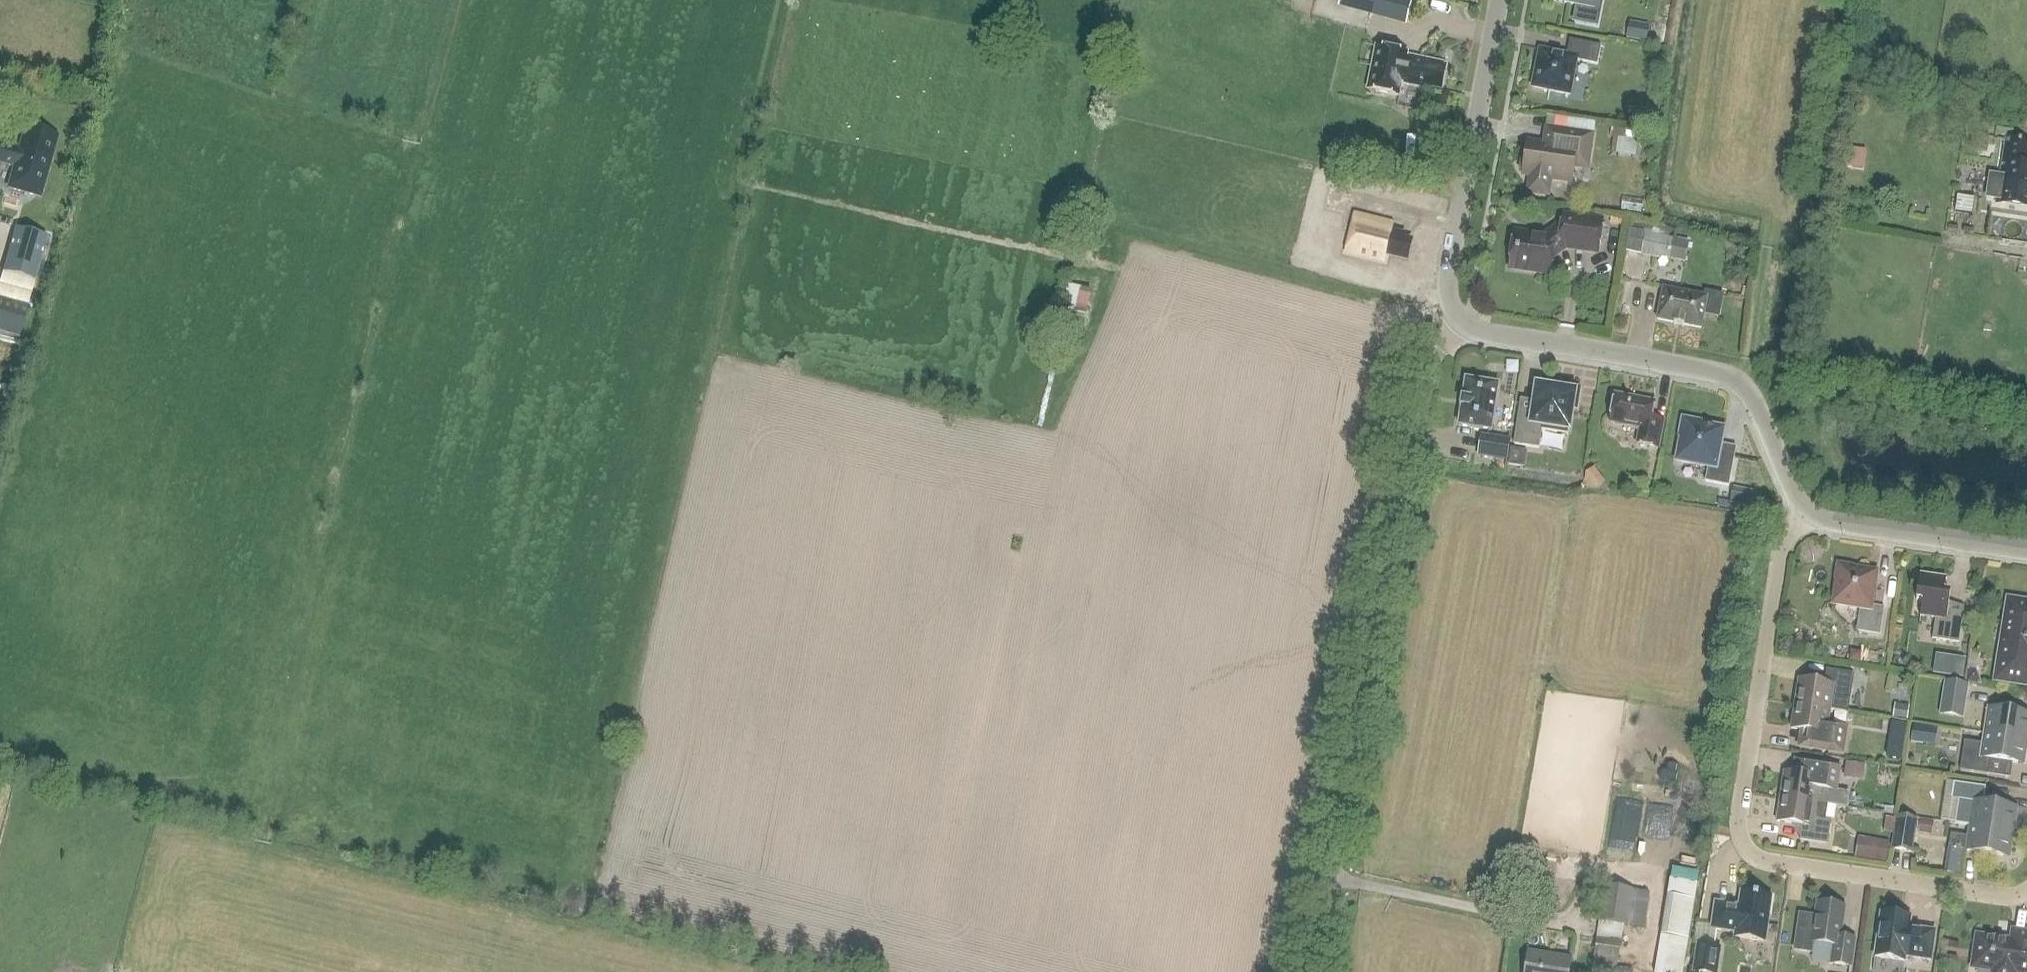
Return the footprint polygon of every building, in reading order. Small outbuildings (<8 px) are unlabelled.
[(1406,25),(1412,0),(1340,0),(1338,7),(1406,25)] [(1629,21),(1626,38),(1645,42),(1649,25),(1629,21)] [(1532,86),(1570,94),(1576,60),(1597,64),(1601,45),(1569,39),(1567,54),(1539,49),(1532,86)] [(1443,61),(1407,54),(1408,50),(1376,44),(1367,88),(1399,94),(1401,83),(1423,88),(1424,83),(1442,86),(1446,67),(1442,67),(1443,61)] [(25,127),(19,148),(1,143),(0,146),(0,163),(14,167),(8,188),(40,197),(57,136),(25,127)] [(1530,176),(1528,192),(1548,195),(1550,179),(1571,182),(1573,170),(1586,172),(1592,134),(1544,128),(1542,143),(1527,141),(1525,159),(1521,160),(1520,169),(1523,172),(1523,174),(1530,176)] [(1641,131),(1615,128),(1613,142),(1639,145),(1641,131)] [(2011,140),(2010,147),(2004,146),(2000,174),(1988,172),(1984,198),(1996,200),(1995,204),(2026,209),(2026,165),(2025,164),(2026,151),(2026,142),(2011,140)] [(1845,165),(1864,168),(1868,148),(1848,145),(1845,165)] [(1586,250),(1598,252),(1602,220),(1563,215),(1561,226),(1547,236),(1532,234),(1531,238),(1513,235),(1509,263),(1527,266),(1527,270),(1550,273),(1553,253),(1567,243),(1586,246),(1586,250)] [(7,243),(10,218),(0,217),(0,242),(7,243)] [(1406,257),(1410,241),(1401,239),(1402,235),(1392,232),(1393,227),(1356,218),(1349,250),(1382,258),(1384,252),(1406,257)] [(46,238),(15,229),(3,272),(34,280),(46,238)] [(1688,241),(1629,230),(1625,250),(1684,262),(1688,241)] [(1066,282),(1060,307),(1085,313),(1091,289),(1066,282)] [(1704,291),(1703,296),(1663,288),(1657,319),(1674,323),(1673,324),(1683,326),(1683,324),(1701,328),(1703,314),(1718,317),(1723,294),(1704,291)] [(25,303),(0,299),(0,333),(20,336),(25,303)] [(1458,425),(1491,430),(1498,384),(1465,378),(1458,425)] [(1576,408),(1579,387),(1558,384),(1558,389),(1536,385),(1532,414),(1518,412),(1513,444),(1538,448),(1541,431),(1567,435),(1571,408),(1576,408)] [(1651,417),(1654,401),(1615,394),(1609,422),(1639,428),(1636,443),(1658,447),(1663,419),(1651,417)] [(1705,481),(1728,485),(1734,454),(1719,451),(1723,428),(1699,423),(1697,420),(1682,417),(1679,433),(1681,436),(1676,460),(1708,466),(1705,481)] [(1506,460),(1510,439),(1480,434),(1477,455),(1506,460)] [(1526,451),(1510,447),(1507,464),(1523,467),(1526,451)] [(1754,491),(1733,487),(1729,503),(1751,507),(1754,491)] [(1856,631),(1879,635),(1884,607),(1871,605),(1876,571),(1852,568),(1852,566),(1837,563),(1834,578),(1836,579),(1833,603),(1859,607),(1856,631)] [(1932,639),(1959,643),(1963,615),(1947,613),(1949,593),(1944,592),(1946,578),(1920,574),(1916,600),(1922,601),(1920,615),(1935,618),(1932,639)] [(1995,679),(2026,684),(2026,602),(2008,599),(1995,679)] [(1965,660),(1952,658),(1950,676),(1963,678),(1965,660)] [(1847,712),(1850,698),(1854,673),(1826,669),(1824,683),(1798,679),(1794,704),(1830,710),(1847,712)] [(1968,684),(1944,680),(1939,714),(1963,718),(1968,684)] [(1797,744),(1814,747),(1841,751),(1845,727),(1827,724),(1830,710),(1794,704),(1790,728),(1799,730),(1797,744)] [(1894,704),(1892,717),(1907,720),(1910,706),(1894,704)] [(2026,740),(2026,736),(2026,715),(1988,709),(1984,733),(2026,740)] [(1908,724),(1891,721),(1888,737),(1905,740),(1908,724)] [(1928,727),(1912,725),(1910,742),(1926,744),(1928,727)] [(2023,764),(2026,740),(1984,733),(1983,744),(1964,741),(1959,770),(1987,775),(1990,759),(2023,764)] [(1827,804),(1829,790),(1835,791),(1839,766),(1793,759),(1791,774),(1783,772),(1780,797),(1827,804)] [(1864,765),(1846,762),(1843,777),(1862,780),(1864,765)] [(1970,826),(2012,832),(2016,808),(1983,803),(1985,787),(1953,782),(1951,798),(1958,799),(1954,823),(1970,826)] [(1827,804),(1780,797),(1776,821),(1801,825),(1799,840),(1827,844),(1831,820),(1825,819),(1827,804)] [(1644,799),(1639,859),(1670,861),(1675,801),(1644,799)] [(1912,853),(1917,818),(1895,815),(1891,850),(1912,853)] [(1892,834),(1894,818),(1885,817),(1883,832),(1892,834)] [(1933,822),(1919,820),(1917,833),(1931,835),(1933,822)] [(2012,832),(1970,826),(1968,836),(1950,834),(1948,847),(2008,857),(2012,832)] [(1889,841),(1869,838),(1865,860),(1886,863),(1889,841)] [(1623,924),(1627,925),(1633,889),(1604,885),(1593,954),(1618,958),(1623,924)] [(1649,892),(1637,890),(1632,926),(1643,928),(1649,892)] [(1734,937),(1764,941),(1770,896),(1741,892),(1739,906),(1715,902),(1711,928),(1735,932),(1734,937)] [(1695,900),(1666,896),(1654,971),(1683,971),(1695,900)] [(1816,902),(1815,915),(1798,913),(1793,950),(1812,953),(1814,942),(1833,945),(1830,963),(1851,966),(1855,938),(1840,936),(1844,906),(1816,902)] [(1904,956),(1930,960),(1934,931),(1909,927),(1910,917),(1880,913),(1874,956),(1904,960),(1904,956)] [(2013,931),(2011,941),(1977,936),(1972,966),(1993,970),(1993,971),(2026,971),(2026,933),(2013,931)] [(1696,943),(1692,971),(1718,971),(1722,947),(1696,943)] [(1571,958),(1528,952),(1525,971),(1569,971),(1571,958)]
